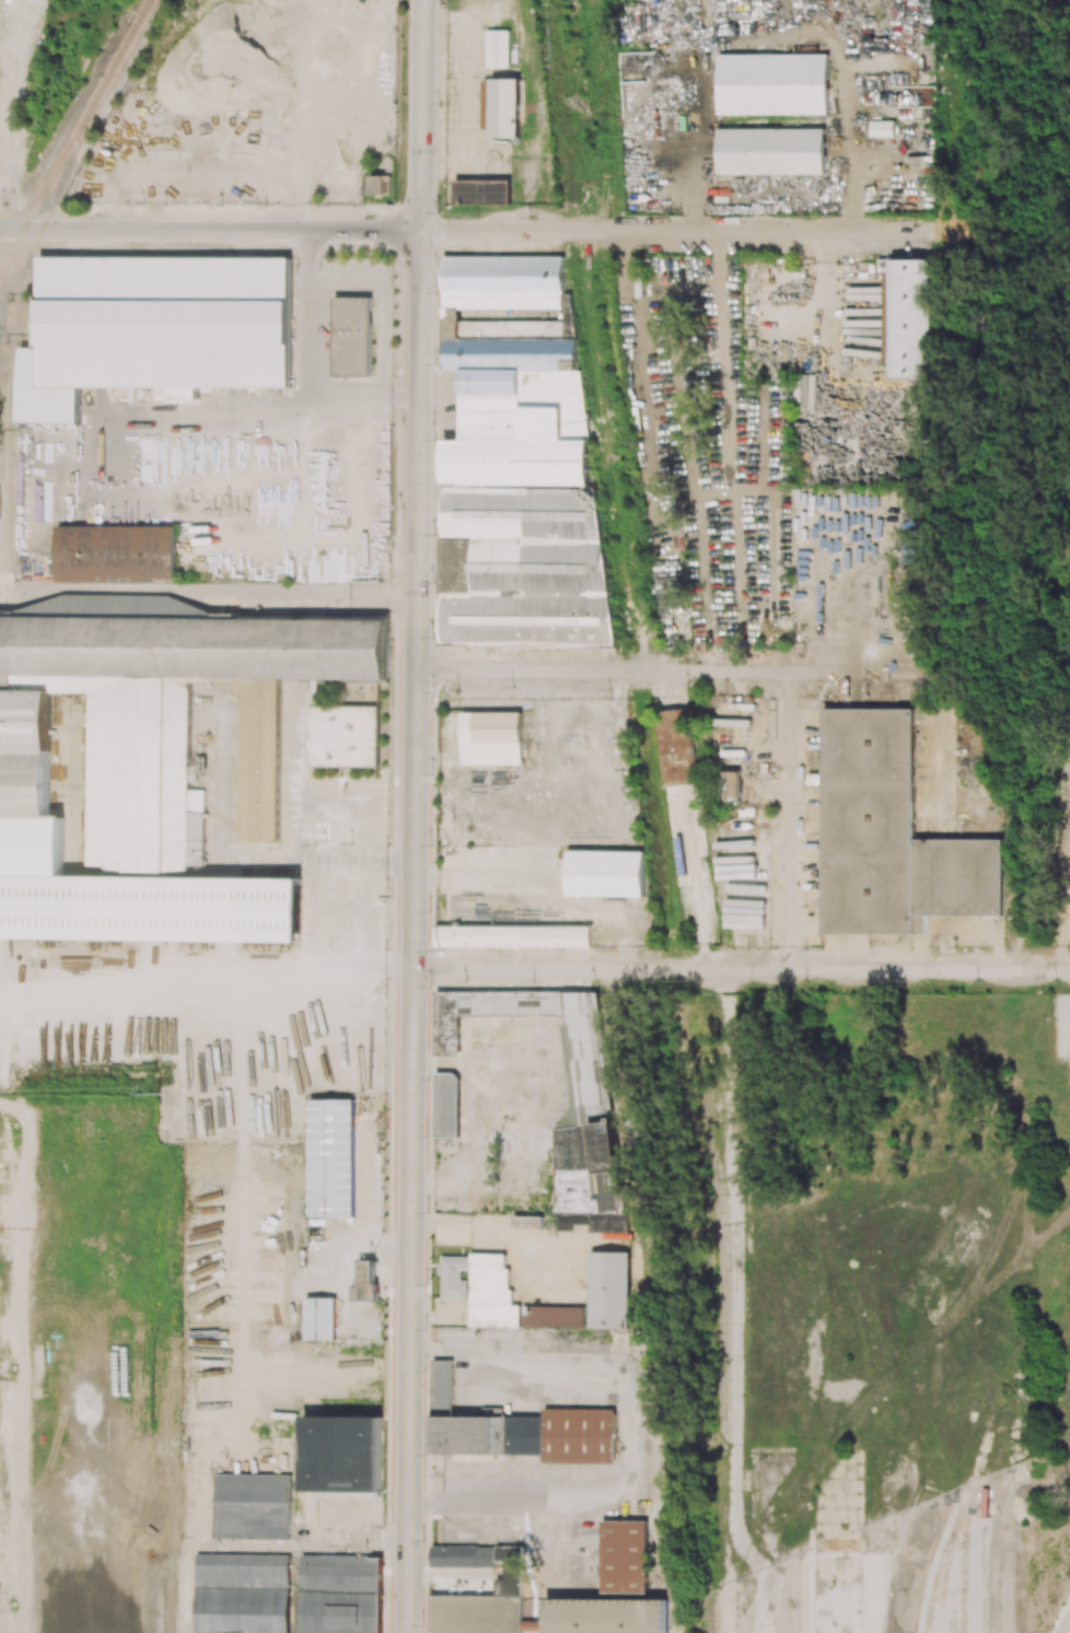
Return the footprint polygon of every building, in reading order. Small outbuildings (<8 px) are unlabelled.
[(485,65),(486,28),(510,28),(510,66),(485,65)] [(828,53),(829,110),(721,112),(720,54),(828,53)] [(489,136),(489,75),(517,75),(516,136),(489,136)] [(894,121),(870,121),(870,137),(894,137),(894,121)] [(720,128),(827,127),(827,174),(720,174),(720,128)] [(391,176),(370,175),(370,194),(390,194),(391,176)] [(510,181),(455,180),(455,202),(509,202),(510,181)] [(80,386),(290,388),(291,258),(39,256),(39,347),(18,347),(17,422),(79,423),(80,386)] [(441,646),(607,646),(607,487),(586,487),(586,371),(575,371),(575,293),(564,293),(564,256),(443,256),(443,371),(459,371),(459,440),(441,440),(441,646)] [(888,378),(930,378),(930,259),(877,259),(877,274),(889,274),(889,299),(881,299),(881,327),(889,327),(888,378)] [(333,376),(371,376),(371,298),(334,297),(333,376)] [(150,583),(150,578),(176,578),(176,526),(58,525),(57,582),(150,583)] [(300,946),(301,879),(53,874),(57,692),(90,693),(86,869),(189,872),(189,863),(194,863),(198,681),(234,682),(234,694),(242,694),(239,841),(278,842),(281,679),(314,680),(314,681),(388,683),(389,614),(0,605),(0,939),(300,946)] [(606,728),(606,699),(547,699),(547,729),(606,728)] [(310,767),(377,767),(377,706),(310,706),(310,767)] [(660,786),(696,783),(690,709),(654,712),(660,786)] [(824,709),(822,933),(928,934),(928,915),(1003,916),(1003,840),(914,839),(915,709),(824,709)] [(522,764),(522,712),(462,712),(462,765),(522,764)] [(740,797),(740,771),(721,772),(721,797),(740,797)] [(644,851),(567,850),(566,896),(644,897),(644,851)] [(592,948),(592,926),(436,926),(436,948),(592,948)] [(619,1213),(617,1088),(608,1088),(608,1059),(602,1059),(601,990),(434,993),(435,1055),(460,1054),(459,1016),(567,1014),(567,1025),(560,1026),(563,1213),(619,1213)] [(434,1136),(458,1136),(459,1073),(435,1073),(434,1136)] [(308,1218),(354,1218),(355,1099),(309,1099),(308,1218)] [(629,1215),(556,1214),(556,1230),(572,1231),(572,1224),(590,1224),(590,1236),(628,1237),(629,1215)] [(630,1252),(590,1252),(589,1328),(629,1328),(630,1252)] [(470,1327),(520,1328),(521,1305),(511,1305),(511,1269),(505,1269),(506,1254),(471,1253),(470,1327)] [(440,1298),(467,1298),(468,1280),(462,1280),(462,1270),(470,1271),(470,1256),(441,1256),(440,1298)] [(374,1261),(360,1260),(359,1287),(353,1287),(353,1300),(377,1300),(378,1284),(374,1284),(374,1261)] [(305,1340),(335,1340),(335,1298),(305,1298),(305,1340)] [(584,1307),(522,1306),(522,1326),(584,1327),(584,1307)] [(544,1454),(544,1463),(616,1463),(616,1409),(544,1408),(544,1417),(451,1416),(451,1360),(432,1360),(432,1454),(544,1454)] [(302,1491),(318,1491),(318,1500),(380,1500),(381,1417),(303,1416),(302,1491)] [(290,1538),(290,1474),(215,1474),(215,1538),(290,1538)] [(601,1591),(623,1592),(623,1598),(647,1599),(648,1521),(603,1520),(601,1591)] [(495,1545),(430,1545),(430,1567),(495,1567),(495,1545)] [(496,1546),(496,1561),(505,1561),(505,1579),(495,1579),(495,1595),(430,1595),(429,1632),(521,1632),(522,1546),(496,1546)] [(290,1555),(196,1554),(195,1632),(289,1632),(290,1555)] [(381,1556),(300,1555),(300,1632),(380,1632),(381,1556)] [(666,1599),(546,1598),(546,1632),(666,1632),(666,1599)]
